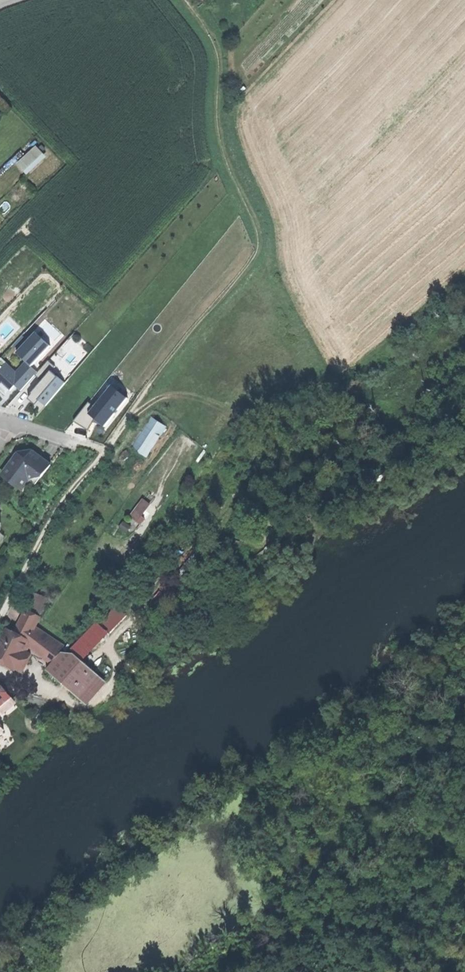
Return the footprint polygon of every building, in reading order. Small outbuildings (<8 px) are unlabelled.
[(28,174),(46,157),(36,146),(18,164),(28,174)] [(45,381),(31,396),(43,407),(68,380),(56,369),(59,367),(51,360),(38,375),(45,381)] [(91,398),(75,420),(92,433),(100,423),(111,431),(137,395),(118,381),(100,404),(91,398)] [(146,456),(166,427),(151,418),(132,446),(146,456)] [(2,475),(22,490),(29,479),(41,478),(50,466),(31,451),(19,453),(10,464),(2,475)] [(36,485),(29,479),(22,490),(28,495),(36,485)] [(137,521),(150,504),(143,498),(130,516),(137,521)] [(126,532),(130,526),(123,521),(119,527),(126,532)] [(32,599),(27,613),(39,619),(44,605),(32,599)] [(112,633),(129,615),(118,603),(100,621),(112,633)] [(35,626),(39,619),(27,613),(26,612),(14,635),(8,632),(1,644),(0,646),(0,661),(14,668),(15,668),(23,652),(28,642),(37,647),(38,649),(54,662),(60,654),(59,653),(64,646),(35,626)] [(31,656),(23,652),(15,668),(23,672),(31,656)] [(61,653),(60,654),(54,662),(46,670),(79,699),(99,676),(74,654),(61,653)] [(4,683),(10,687),(15,680),(9,676),(4,683)] [(0,683),(0,707),(12,698),(0,683)]
